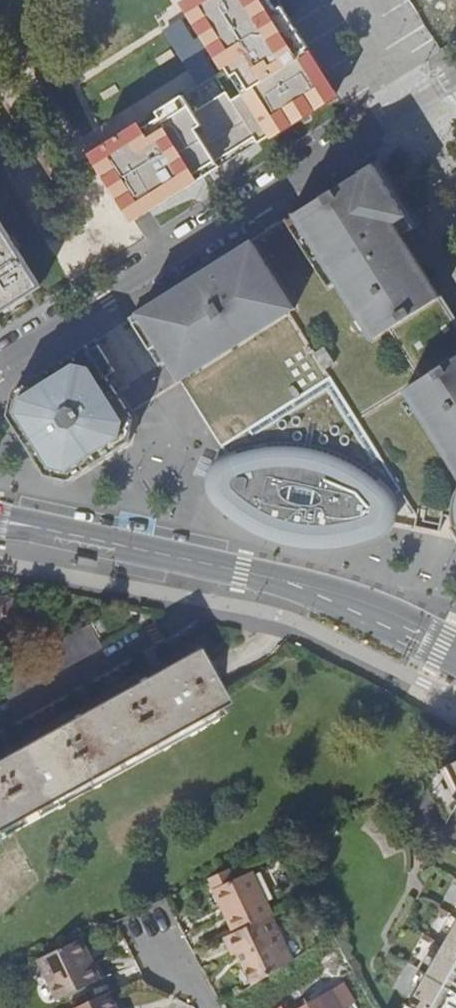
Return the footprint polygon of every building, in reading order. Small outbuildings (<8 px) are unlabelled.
[(207,38),(228,72),(200,90),(95,156),(137,223),(338,97),(277,0),(183,0),(207,38)] [(228,72),(207,38),(179,56),(200,90),(228,72)] [(425,270),(409,244),(403,235),(400,230),(413,223),(416,227),(420,224),(402,195),(394,182),(381,161),(257,238),(236,252),(218,263),(178,289),(131,318),(160,364),(169,360),(193,398),(203,391),(213,408),(207,412),(216,426),(222,422),(233,439),(290,404),(330,379),(399,486),(406,498),(408,500),(408,502),(415,513),(417,516),(415,527),(425,528),(440,531),(443,515),(454,516),(455,526),(453,527),(455,531),(455,320),(425,270)] [(42,290),(0,223),(0,317),(42,290)] [(403,235),(416,227),(413,223),(400,230),(403,235)] [(42,373),(14,391),(9,415),(47,475),(70,480),(124,446),(131,443),(136,419),(118,391),(127,386),(122,378),(101,345),(97,339),(51,368),(42,373)] [(394,510),(394,509),(394,506),(393,502),(393,500),(391,496),(399,490),(404,498),(406,498),(399,486),(330,379),(290,404),(233,439),(223,445),(231,457),(228,459),(226,461),(225,462),(224,463),(221,465),(218,468),(216,472),(215,475),(214,479),(213,482),(213,486),(214,488),(215,492),(219,498),(227,506),(240,516),(252,524),(258,528),(267,532),(275,534),(284,537),(291,538),(300,540),(306,541),(318,543),(325,543),(333,542),(343,541),(349,540),(355,539),(361,537),(366,536),(371,535),(377,532),(382,529),(386,527),(389,523),(392,519),(393,514),(394,510)] [(203,391),(193,398),(223,445),(233,439),(222,422),(216,426),(207,412),(213,408),(203,391)] [(98,561),(79,556),(77,564),(96,569),(98,561)] [(0,674),(0,682),(9,700),(102,648),(89,625),(0,674)] [(0,759),(0,840),(224,715),(190,653),(0,759)] [(424,775),(429,786),(445,822),(455,804),(455,759),(424,775)] [(208,877),(214,889),(235,879),(229,867),(208,877)] [(234,932),(270,915),(272,914),(252,871),(235,879),(213,889),(234,932)] [(234,932),(225,936),(234,953),(238,951),(254,985),(292,961),(270,915),(234,932)] [(449,932),(435,958),(443,962),(425,991),(418,988),(406,1007),(455,1007),(455,935),(449,932)] [(78,939),(39,957),(59,999),(102,978),(95,962),(91,964),(78,939)] [(331,990),(302,1007),(342,1007),(331,990)] [(74,1007),(118,1007),(110,991),(74,1007)]
